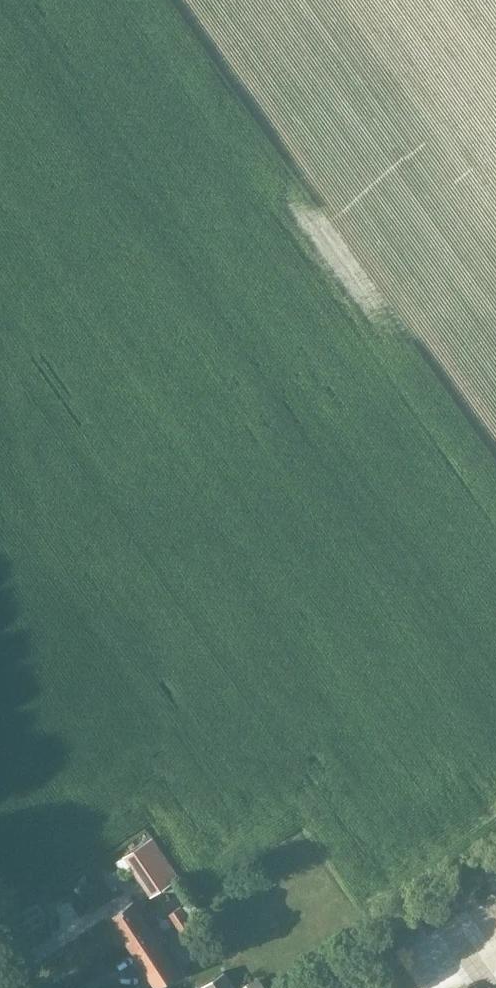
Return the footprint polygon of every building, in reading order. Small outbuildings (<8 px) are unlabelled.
[(145,839),(122,854),(148,895),(172,880),(145,839)] [(119,927),(133,948),(163,928),(160,922),(150,927),(132,900),(110,914),(119,927)] [(169,913),(173,921),(188,911),(183,903),(169,913)] [(188,911),(173,921),(181,933),(195,923),(188,911)] [(163,928),(133,948),(159,986),(180,971),(169,957),(172,955),(164,943),(170,940),(163,928)] [(223,971),(199,987),(200,987),(235,987),(223,971)]
